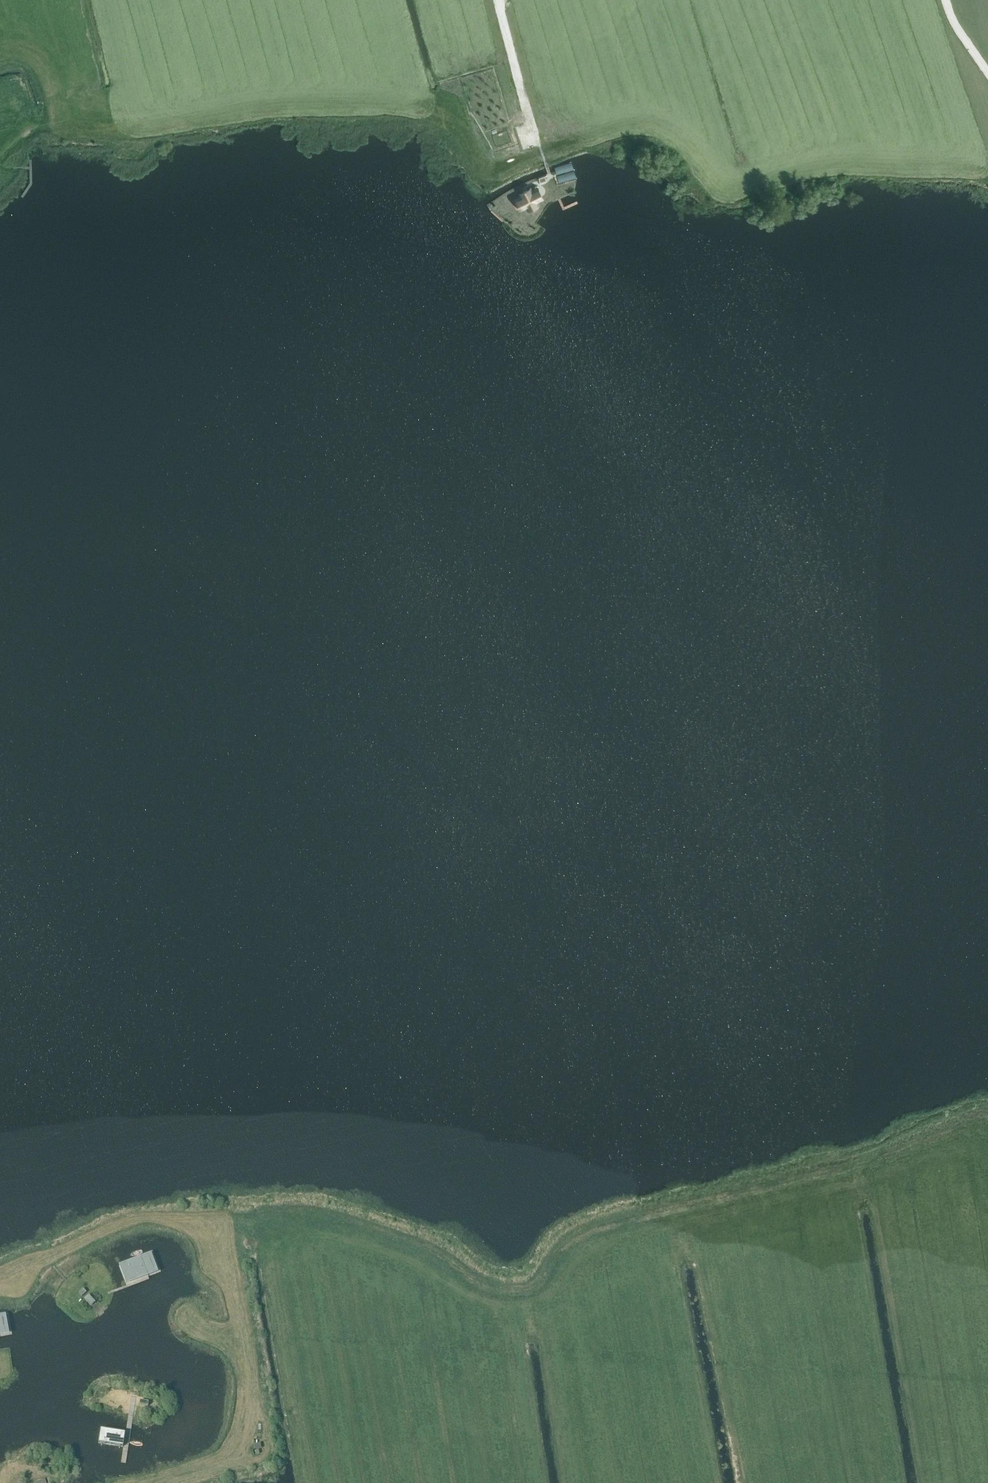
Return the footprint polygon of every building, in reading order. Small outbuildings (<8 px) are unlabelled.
[(536,200),(541,197),(537,188),(531,191),(530,188),(521,193),(523,196),(521,196),(517,198),(521,207),(525,205),(527,204),(529,207),(537,203),(536,200)] [(150,1254),(118,1266),(125,1284),(157,1272),(150,1254)] [(82,1288),(77,1292),(90,1305),(95,1301),(82,1288)] [(0,1314),(0,1337),(12,1335),(8,1312),(0,1314)] [(125,1431),(101,1427),(98,1443),(123,1447),(125,1431)]
